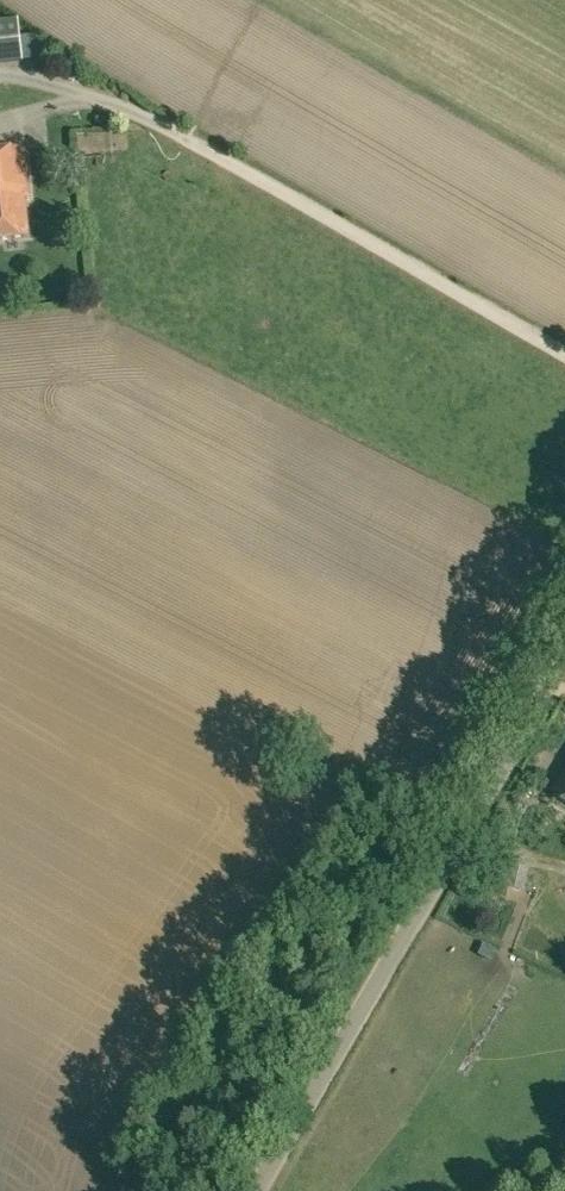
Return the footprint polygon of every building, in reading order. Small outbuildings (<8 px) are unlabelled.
[(22,19),(0,22),(0,64),(28,60),(22,19)] [(29,235),(25,198),(30,197),(25,148),(0,151),(0,238),(29,235)] [(554,794),(564,800),(564,774),(554,794)]
